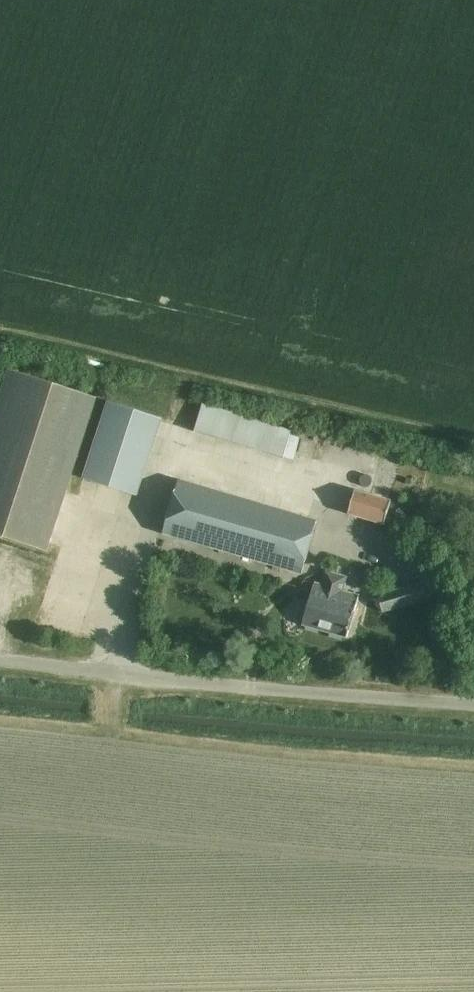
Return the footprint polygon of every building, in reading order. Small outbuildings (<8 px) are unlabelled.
[(0,367),(0,368),(0,537),(46,553),(96,398),(0,367)] [(108,402),(83,478),(136,496),(161,419),(108,402)] [(294,461),(296,454),(301,434),(202,404),(194,432),(294,461)] [(325,422),(319,446),(344,452),(351,428),(325,422)] [(317,521),(179,482),(164,534),(302,574),(317,521)] [(353,490),(347,513),(385,524),(392,501),(353,490)] [(322,585),(315,583),(302,625),(347,638),(359,596),(342,591),(346,577),(326,571),(322,585)] [(394,590),(378,593),(382,610),(428,600),(424,583),(404,588),(404,586),(393,588),(394,590)]
